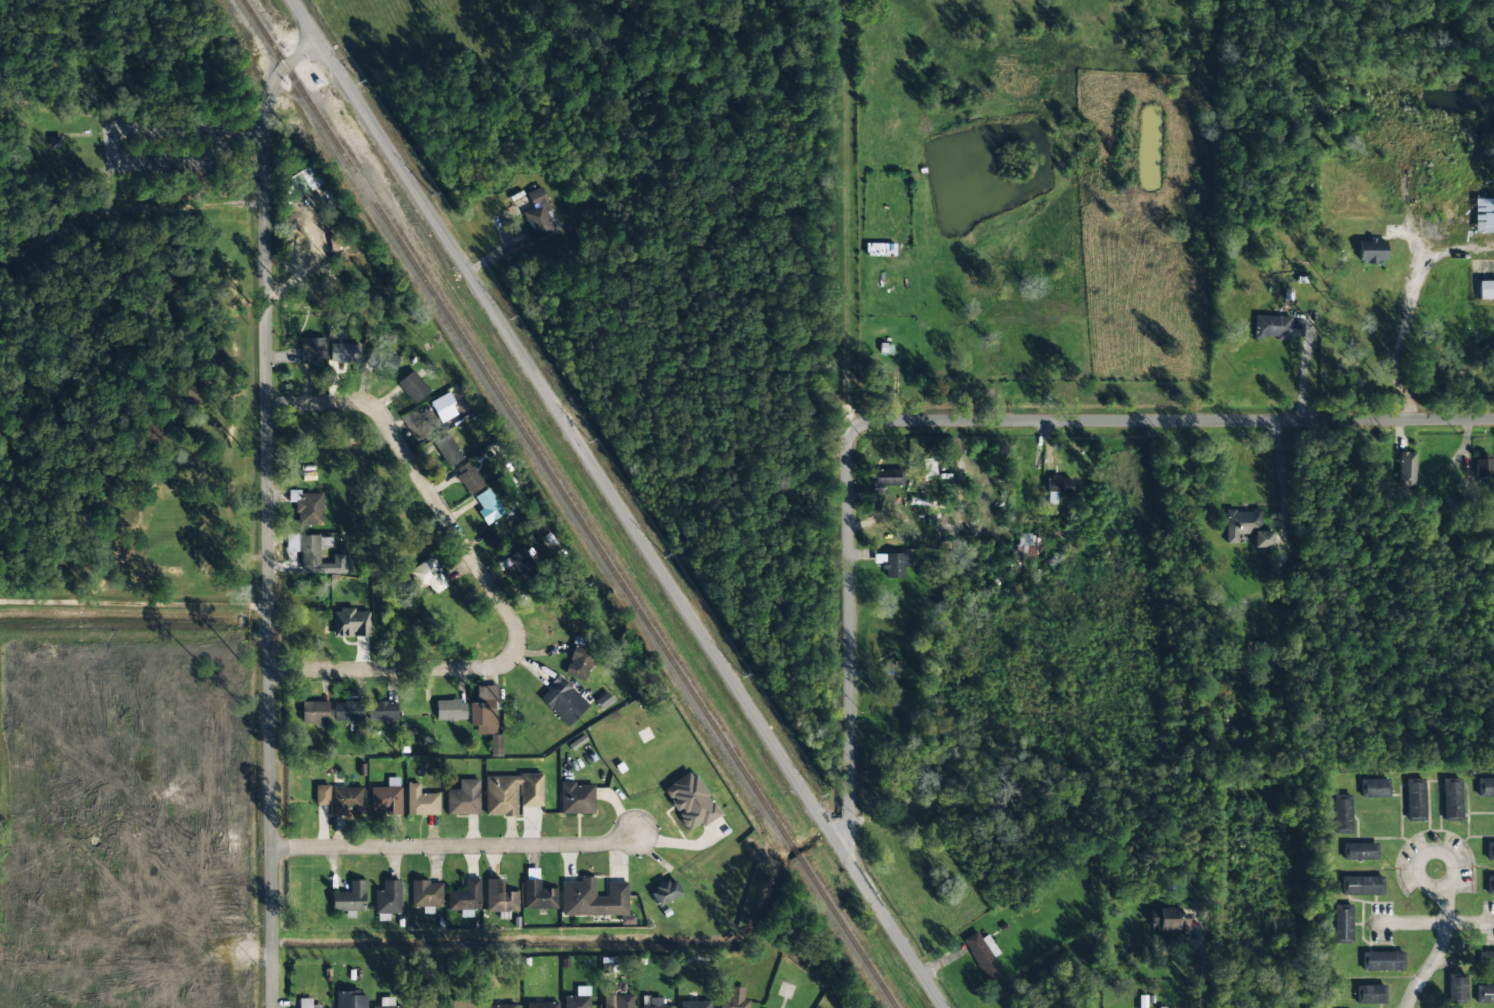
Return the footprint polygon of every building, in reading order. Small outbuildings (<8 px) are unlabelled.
[(63,152),(62,137),(49,137),(50,152),(63,152)] [(321,185),(312,166),(288,178),(297,197),(321,185)] [(527,193),(533,208),(521,212),(528,232),(533,230),(537,240),(556,232),(547,210),(551,208),(543,187),(527,193)] [(1493,233),(1493,196),(1474,197),(1474,233),(1493,233)] [(1358,240),(1359,263),(1385,263),(1384,240),(1358,240)] [(1479,300),(1493,300),(1493,281),(1478,281),(1479,300)] [(1298,337),(1299,323),(1290,323),(1291,316),(1255,315),(1254,338),(1276,338),(1276,341),(1290,341),(1290,336),(1298,337)] [(325,362),(325,338),(300,338),(301,363),(325,362)] [(358,362),(357,344),(330,345),(331,363),(358,362)] [(399,359),(375,348),(368,362),(392,374),(399,359)] [(396,384),(413,404),(430,391),(412,370),(396,384)] [(440,423),(459,414),(448,392),(429,402),(440,423)] [(462,460),(449,433),(433,441),(447,468),(462,460)] [(1415,486),(1415,453),(1399,452),(1399,486),(1415,486)] [(1476,477),(1492,477),(1491,456),(1475,456),(1476,477)] [(925,476),(936,475),(934,458),(923,459),(925,476)] [(469,495),(485,485),(469,461),(454,471),(469,495)] [(904,470),(873,471),(874,487),(904,486),(904,470)] [(1047,494),(1071,493),(1071,477),(1047,477),(1047,494)] [(474,497),(481,509),(478,511),(486,525),(504,514),(489,488),(474,497)] [(322,493),(302,494),(302,500),(297,500),(297,525),(323,524),(322,493)] [(1261,532),(1261,510),(1225,511),(1226,543),(1238,543),(1238,533),(1261,532)] [(1253,548),(1273,548),(1272,531),(1253,532),(1253,548)] [(1041,559),(1041,534),(1018,534),(1018,559),(1041,559)] [(498,564),(501,569),(511,563),(522,581),(538,572),(523,548),(498,564)] [(883,578),(903,578),(904,567),(910,567),(910,554),(885,554),(885,562),(884,562),(883,578)] [(448,586),(432,557),(408,571),(419,590),(428,585),(433,595),(448,586)] [(369,636),(368,612),(354,612),(354,609),(332,610),(333,637),(369,636)] [(1266,651),(1266,642),(1246,643),(1247,652),(1266,651)] [(585,681),(595,653),(574,646),(564,674),(585,681)] [(538,698),(568,727),(588,705),(559,676),(538,698)] [(470,702),(470,726),(477,726),(477,734),(495,734),(496,686),(477,686),(476,703),(470,702)] [(436,720),(467,720),(466,700),(435,701),(436,720)] [(302,702),(302,723),(316,724),(316,728),(328,728),(329,702),(302,702)] [(334,702),(334,721),(362,720),(362,702),(334,702)] [(367,703),(368,722),(397,720),(396,702),(367,703)] [(719,815),(692,770),(662,789),(689,833),(719,815)] [(485,776),(485,816),(518,816),(518,807),(542,807),(542,775),(485,776)] [(401,814),(400,778),(387,778),(387,787),(370,787),(371,814),(401,814)] [(1361,778),(1361,797),(1389,798),(1389,779),(1361,778)] [(1479,797),(1493,797),(1493,778),(1478,778),(1479,797)] [(1425,821),(1425,779),(1407,779),(1406,820),(1425,821)] [(1462,779),(1444,779),(1443,821),(1462,821),(1462,779)] [(446,815),(479,814),(479,780),(459,780),(459,790),(446,790),(446,815)] [(560,814),(594,815),(594,786),(574,785),(575,782),(560,782),(560,814)] [(407,815),(439,815),(439,794),(420,794),(420,784),(407,783),(407,815)] [(330,785),(315,785),(315,805),(330,805),(330,785)] [(364,788),(333,787),(332,816),(348,816),(348,812),(364,812),(364,788)] [(1352,833),(1351,794),(1333,795),(1334,834),(1352,833)] [(1376,843),(1342,843),(1342,860),(1377,860),(1376,843)] [(1341,877),(1341,896),(1383,895),(1382,876),(1341,877)] [(479,878),(464,879),(465,891),(447,892),(447,911),(480,910),(479,878)] [(627,883),(607,883),(607,896),(595,896),(595,878),(580,878),(580,882),(562,882),(562,916),(620,916),(620,925),(634,925),(634,916),(628,916),(627,883)] [(518,912),(518,891),(502,892),(502,879),(485,879),(486,913),(518,912)] [(524,909),(557,908),(557,889),(540,889),(540,879),(523,880),(524,909)] [(657,906),(682,895),(675,879),(650,890),(657,906)] [(400,914),(400,880),(382,881),(382,891),(374,891),(375,914),(400,914)] [(332,892),(332,911),(364,911),(364,881),(349,881),(349,892),(332,892)] [(411,907),(442,907),(442,881),(411,882),(411,907)] [(1352,944),(1351,904),(1334,905),(1334,944),(1352,944)] [(1178,910),(1151,909),(1150,933),(1189,934),(1189,914),(1178,914),(1178,910)] [(988,934),(981,939),(976,931),(962,941),(987,981),(1002,972),(993,958),(1000,954),(988,934)] [(1362,971),(1403,970),(1403,951),(1361,952),(1362,971)] [(1483,952),(1483,971),(1493,971),(1493,952),(1483,952)] [(1447,1003),(1466,1003),(1466,974),(1448,974),(1447,1003)] [(632,994),(624,995),(624,984),(603,984),(603,1007),(633,1007),(632,994)] [(1385,1004),(1385,985),(1356,985),(1355,1004),(1385,1004)] [(1493,1003),(1493,985),(1476,986),(1476,1004),(1493,1003)] [(589,986),(576,987),(576,996),(563,996),(564,1007),(589,1007),(589,986)] [(728,987),(728,999),(720,999),(719,1007),(749,1007),(749,1000),(743,1000),(744,988),(728,987)] [(367,993),(336,992),(336,1007),(367,1007),(367,993)] [(663,1006),(662,997),(641,997),(642,1007),(671,1007),(671,1005),(663,1006)] [(325,1005),(311,1005),(311,998),(297,998),(297,1007),(325,1007),(325,1005)] [(402,1006),(394,1007),(394,998),(380,998),(380,1006),(372,1006),(372,1007),(402,1007),(402,1006)]
